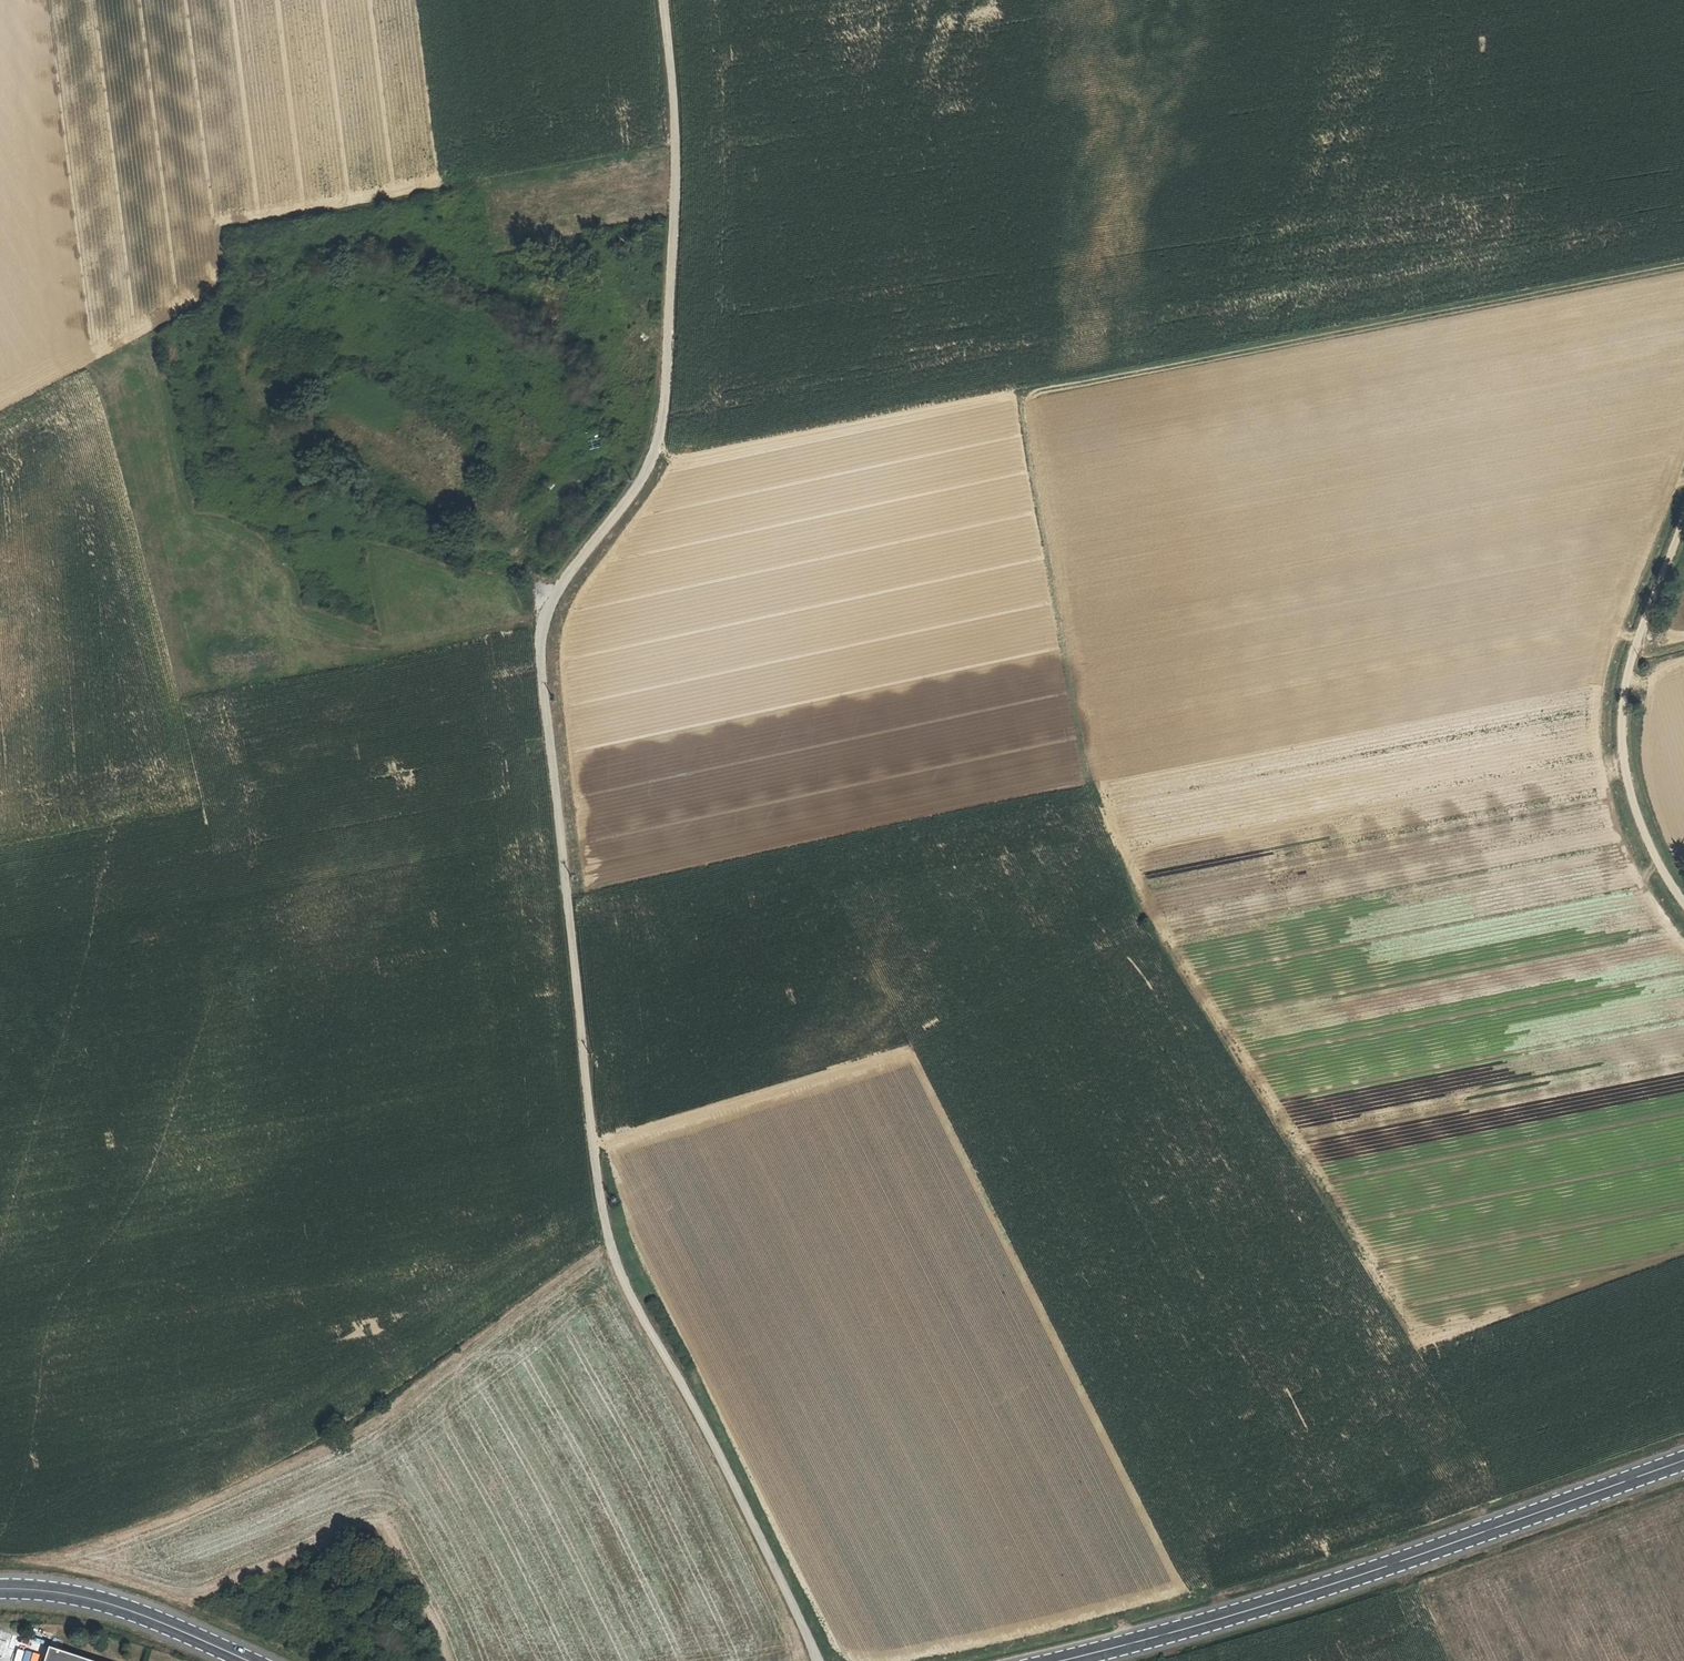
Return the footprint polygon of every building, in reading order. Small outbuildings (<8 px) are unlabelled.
[(46,1645),(41,1660),(93,1660),(46,1645)]
